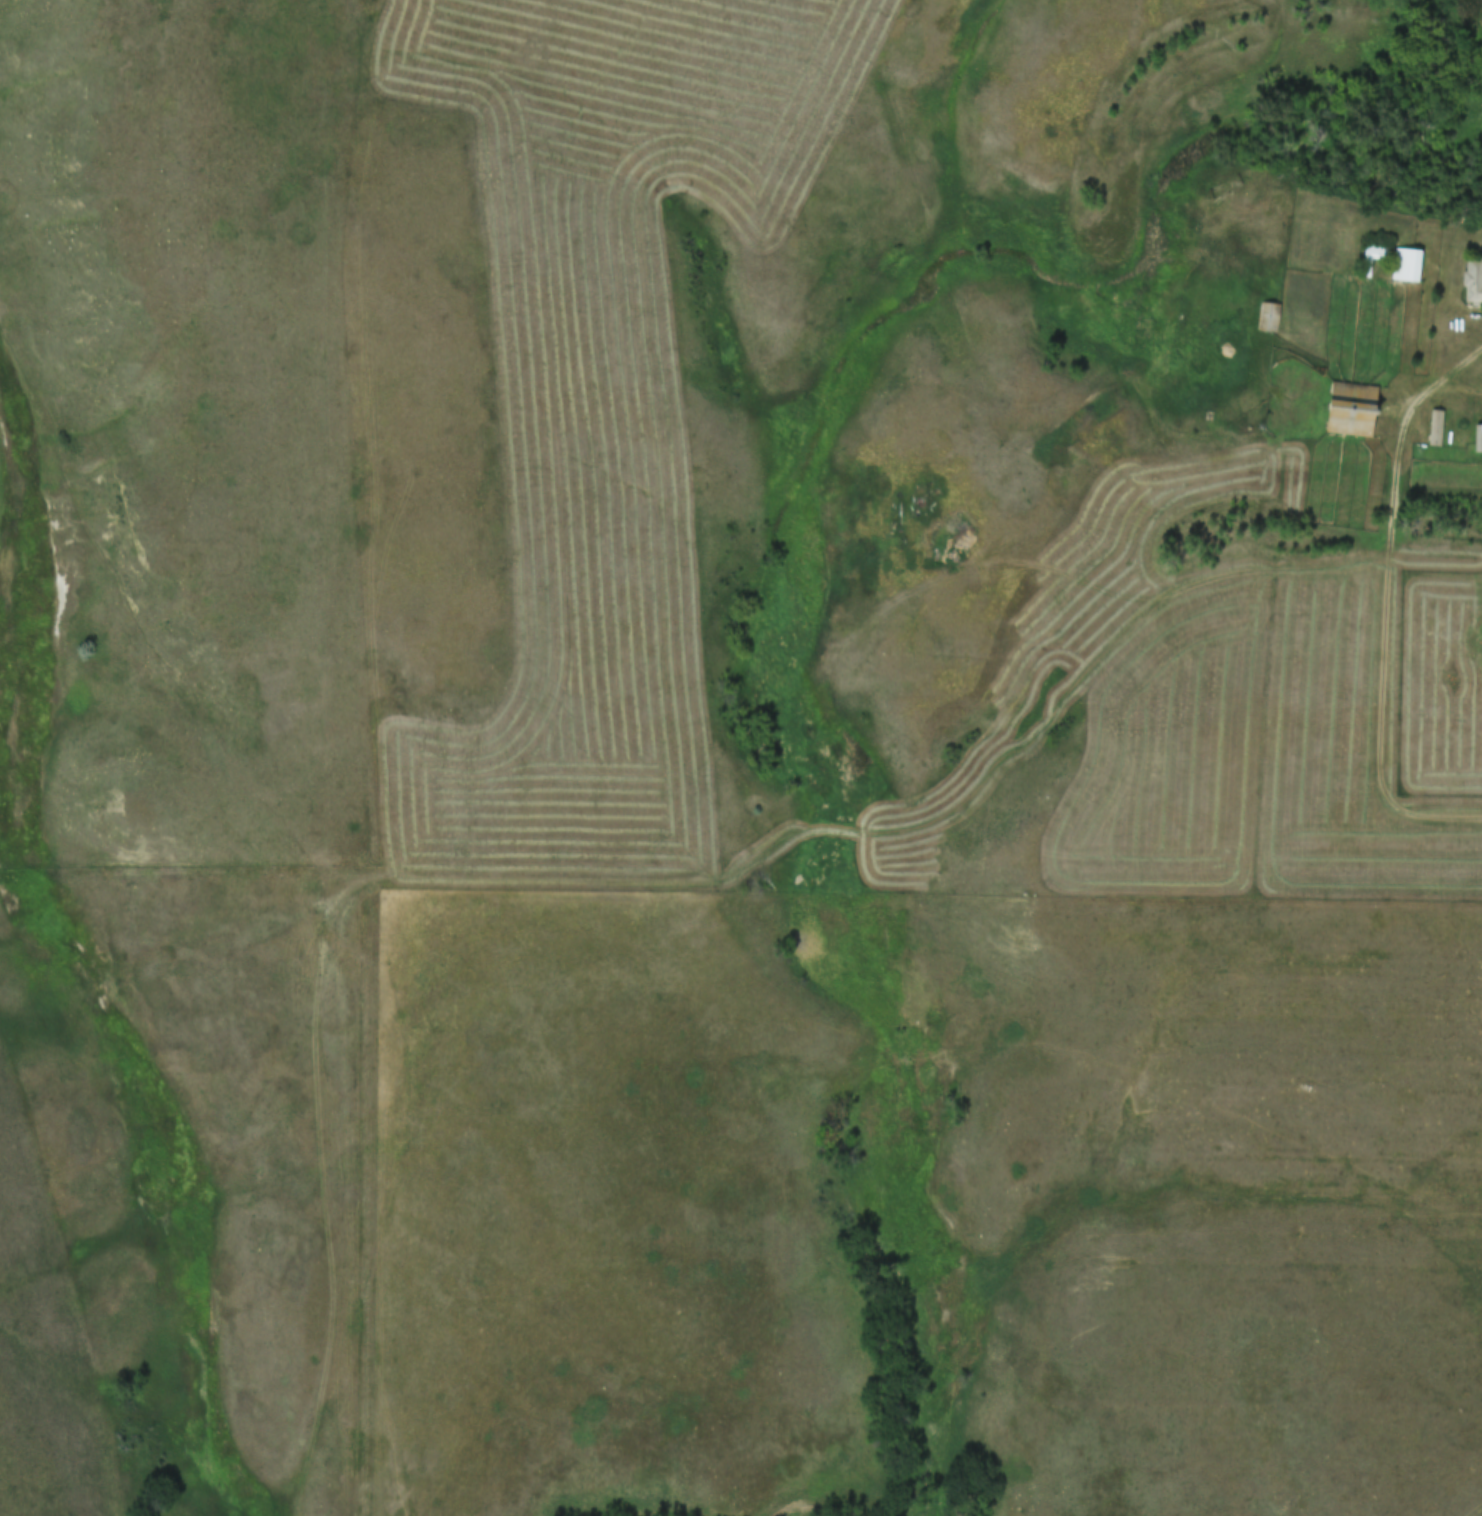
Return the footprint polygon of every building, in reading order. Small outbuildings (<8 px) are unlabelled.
[(1370,260),(1387,261),(1387,247),(1360,247),(1360,278),(1369,278),(1370,260)] [(1421,252),(1392,249),(1389,280),(1417,284),(1421,252)] [(1481,303),(1481,259),(1460,259),(1460,303),(1481,303)] [(1376,388),(1326,382),(1320,434),(1370,440),(1376,388)]
